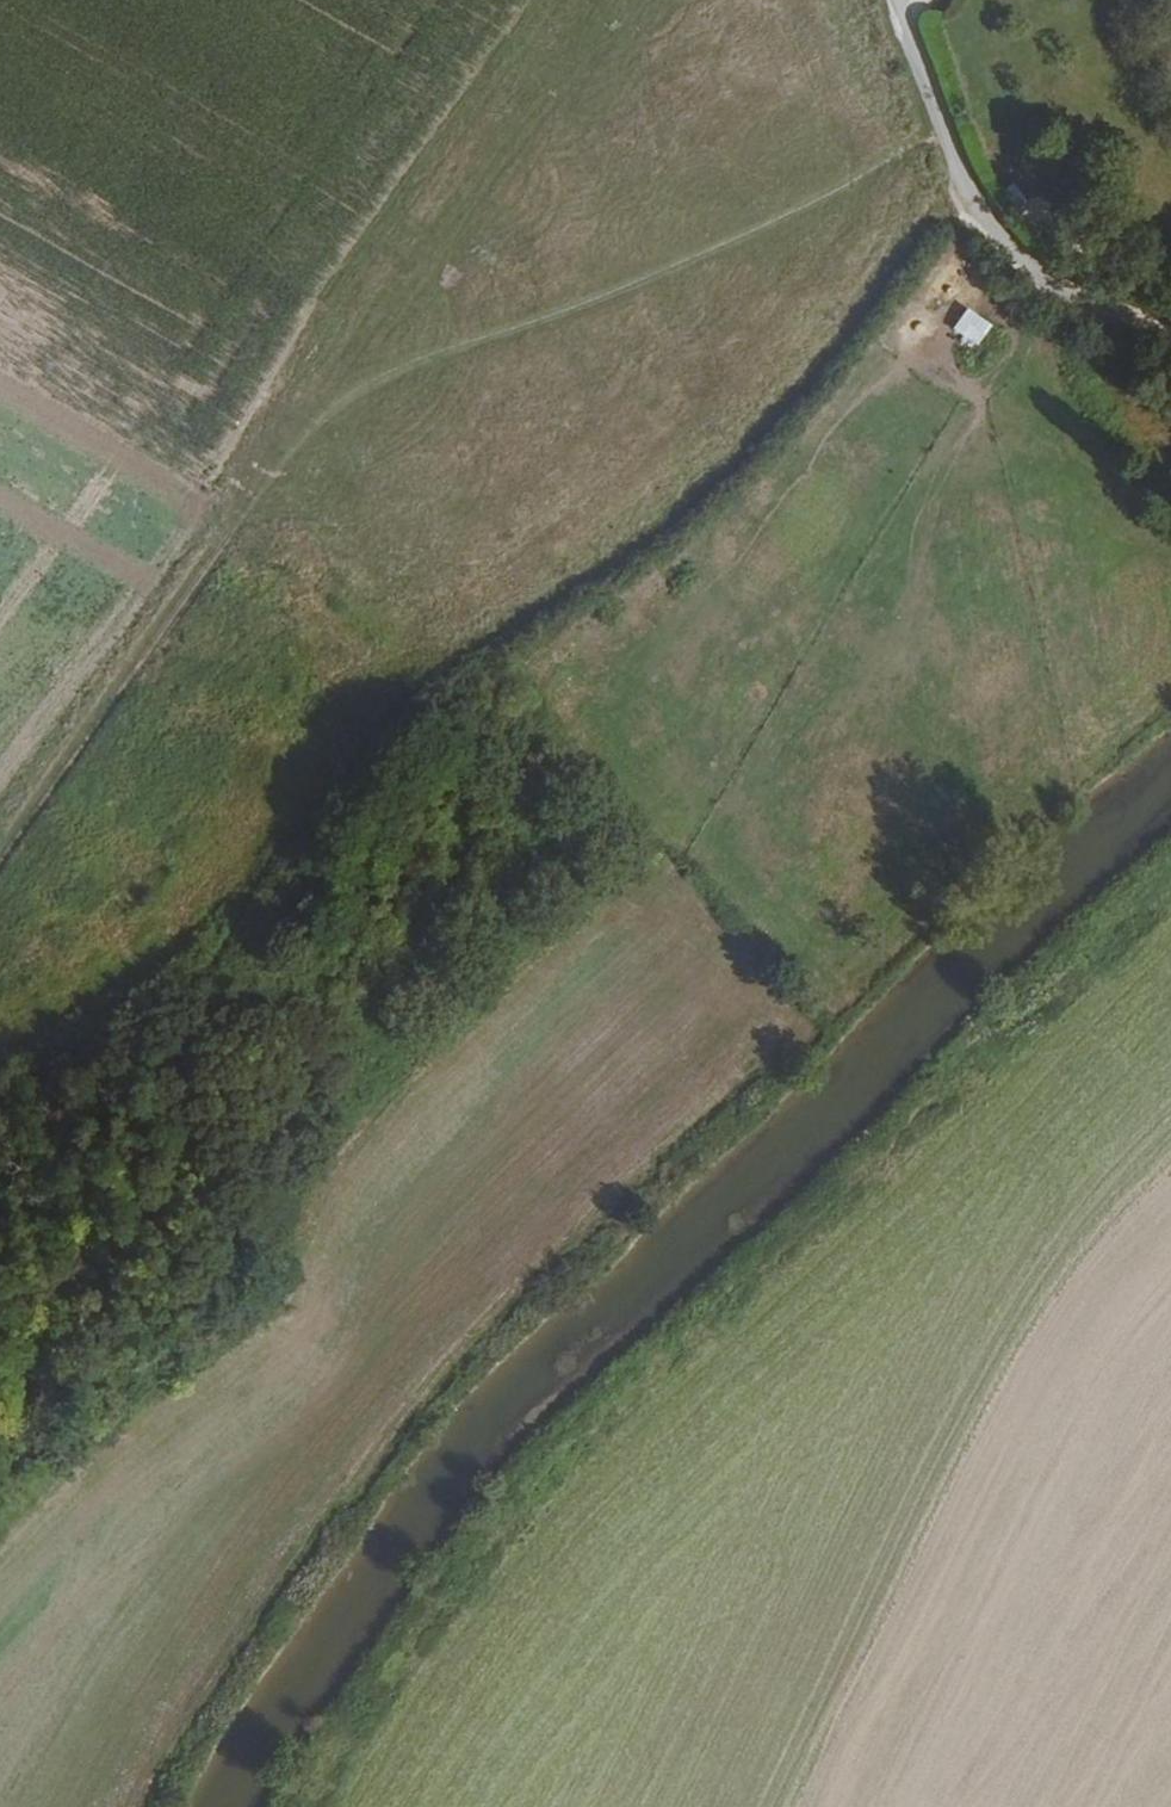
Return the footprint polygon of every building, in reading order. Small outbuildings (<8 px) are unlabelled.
[(968,308),(953,330),(978,348),(994,326),(968,308)]
